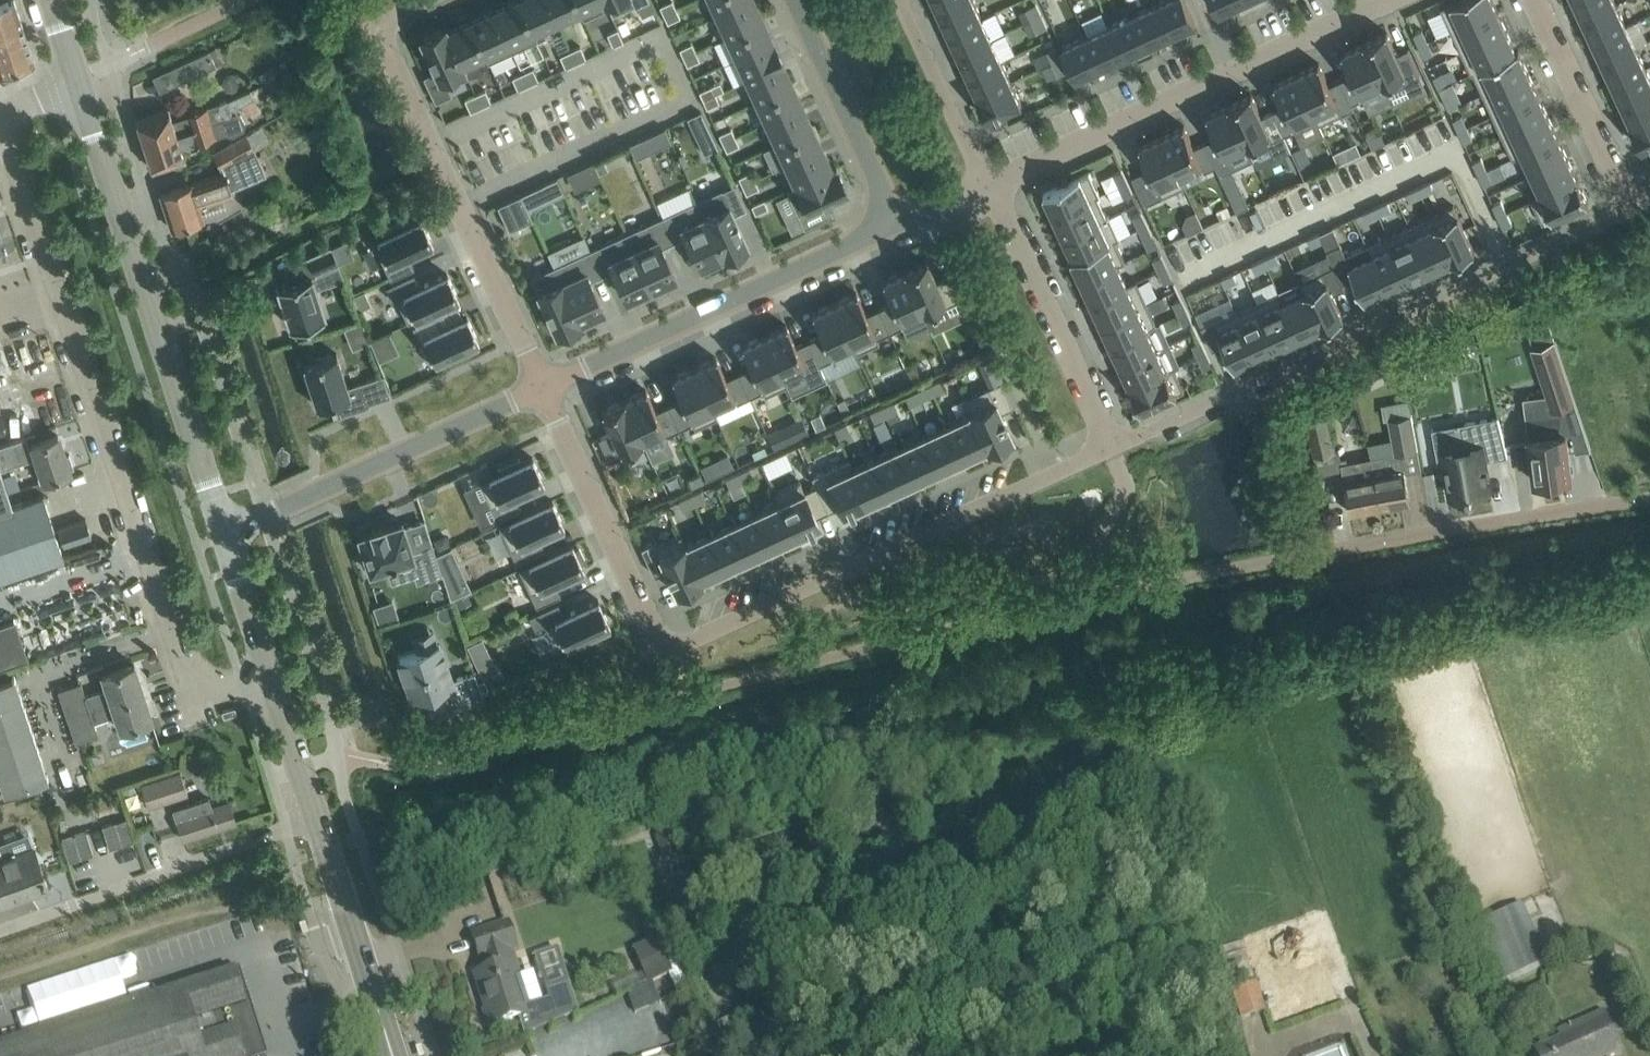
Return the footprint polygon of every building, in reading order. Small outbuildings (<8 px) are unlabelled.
[(5,33),(3,29),(22,23),(14,0),(0,5),(0,35),(5,33)] [(518,0),(515,0),(494,10),(513,51),(537,40),(518,0)] [(537,40),(546,36),(542,26),(556,20),(547,0),(518,0),(537,40)] [(576,0),(547,0),(556,20),(579,9),(583,19),(584,19),(576,0)] [(604,0),(576,0),(584,19),(608,8),(604,0)] [(676,9),(672,0),(659,6),(663,14),(676,9)] [(751,0),(711,0),(718,15),(751,0)] [(763,20),(753,0),(751,0),(718,15),(728,37),(763,20)] [(967,0),(934,0),(940,12),(967,0)] [(983,18),(975,0),(967,0),(940,12),(942,16),(950,34),(983,18)] [(1196,23),(1185,0),(1164,0),(1156,4),(1158,8),(1171,35),(1196,23)] [(1220,12),(1243,1),(1242,0),(1214,0),(1220,12)] [(1494,0),(1458,0),(1441,8),(1442,9),(1452,30),(1498,9),(1494,0)] [(1583,19),(1616,4),(1614,0),(1574,0),(1583,19)] [(1034,19),(1042,16),(1037,4),(1033,5),(1029,7),(1034,19)] [(1147,46),(1171,35),(1158,8),(1156,4),(1133,14),(1136,21),(1147,46)] [(1616,4),(1583,19),(1592,40),(1626,25),(1616,4)] [(676,9),(663,14),(667,23),(680,17),(676,9)] [(1508,31),(1498,9),(1452,30),(1462,52),(1508,31)] [(513,51),(494,10),(470,21),(489,62),(513,51)] [(983,18),(950,34),(951,37),(960,55),(993,40),(992,38),(1006,32),(997,12),(983,18)] [(1124,56),(1147,46),(1136,21),(1133,14),(1110,25),(1115,37),(1124,56)] [(1040,31),(1044,29),(1048,27),(1042,16),(1034,19),(1040,31)] [(737,58),(773,42),(763,20),(728,37),(737,58)] [(489,62),(470,21),(447,31),(445,27),(444,28),(467,77),(468,77),(462,63),(484,53),(488,63),(489,62)] [(31,65),(30,63),(32,59),(34,59),(22,23),(3,29),(5,33),(0,35),(0,75),(31,65)] [(1101,67),(1124,56),(1115,37),(1110,25),(1086,36),(1089,41),(1101,67)] [(1626,25),(1592,40),(1602,62),(1636,46),(1626,25)] [(435,102),(452,94),(449,86),(467,77),(444,28),(421,39),(435,71),(423,76),(435,102)] [(607,33),(613,46),(623,41),(618,29),(607,33)] [(1428,41),(1423,29),(1415,33),(1420,45),(1428,41)] [(1472,73),(1519,51),(1519,50),(1517,51),(1517,50),(1508,31),(1462,52),(1472,73)] [(1421,75),(1409,49),(1397,54),(1387,32),(1367,41),(1389,89),(1421,75)] [(1077,78),(1101,67),(1089,41),(1086,36),(1063,47),(1067,56),(1077,78)] [(970,77),(1003,61),(993,40),(960,55),(962,60),(970,77)] [(1389,89),(1367,41),(1342,53),(1352,74),(1342,79),(1353,103),(1385,88),(1386,91),(1389,89)] [(1434,53),(1428,41),(1420,45),(1426,57),(1434,53)] [(747,79),(782,63),(773,42),(737,58),(747,79)] [(683,57),(696,51),(692,43),(679,49),(683,57)] [(570,51),(576,63),(586,58),(580,46),(570,51)] [(1636,46),(1602,62),(1612,83),(1645,68),(1636,46)] [(1054,62),(1062,58),(1057,47),(1049,50),(1051,55),(1054,62)] [(208,50),(169,68),(177,84),(216,65),(209,51),(208,50)] [(576,63),(570,51),(560,55),(565,68),(576,63)] [(696,51),(683,57),(687,65),(700,60),(696,51)] [(1529,72),(1519,51),(1472,73),(1472,74),(1474,73),(1483,94),(1529,72)] [(1060,74),(1067,70),(1062,58),(1054,62),(1057,69),(1060,74)] [(980,98),(1013,83),(1003,61),(970,77),(972,82),(980,98)] [(757,101),(792,85),(782,63),(747,79),(757,101)] [(1353,103),(1342,79),(1330,85),(1320,63),(1298,73),(1321,124),(1355,108),(1352,103),(1353,103)] [(272,67),(260,73),(264,83),(276,76),(272,67)] [(523,73),(528,85),(539,80),(533,68),(523,73)] [(1612,83),(1622,105),(1649,92),(1649,78),(1645,68),(1612,83)] [(1539,94),(1529,72),(1483,94),(1493,115),(1539,94)] [(224,76),(222,82),(226,91),(233,93),(238,91),(240,83),(235,75),(229,73),(224,76)] [(518,90),(528,85),(523,73),(512,77),(518,90)] [(1321,124),(1298,73),(1275,84),(1285,106),(1273,111),(1284,135),(1317,120),(1319,124),(1321,124)] [(1443,73),(1435,76),(1440,88),(1448,84),(1443,73)] [(1463,102),(1454,81),(1448,84),(1440,88),(1449,108),(1463,102)] [(989,119),(1022,104),(1013,83),(980,98),(982,104),(989,119)] [(699,91),(703,100),(715,94),(711,85),(699,91)] [(767,122),(802,106),(792,85),(757,101),(767,122)] [(255,98),(251,90),(236,97),(226,100),(231,110),(233,109),(237,111),(238,111),(239,106),(241,105),(254,99),(255,98)] [(475,94),(481,107),(491,102),(485,90),(475,94)] [(1622,105),(1632,126),(1649,118),(1649,92),(1622,105)] [(470,112),(481,107),(475,94),(465,99),(470,112)] [(715,94),(703,100),(707,108),(719,102),(715,94)] [(1284,135),(1273,111),(1263,116),(1252,94),(1229,105),(1250,151),(1284,135)] [(1549,115),(1539,94),(1493,115),(1503,136),(1549,115)] [(232,114),(231,110),(226,100),(172,118),(168,107),(136,117),(144,143),(233,116),(232,114)] [(1217,137),(1206,142),(1217,166),(1221,174),(1235,168),(1250,161),(1254,159),(1250,151),(1229,105),(1207,115),(1217,137)] [(802,106),(767,122),(777,143),(812,127),(802,106)] [(701,111),(687,117),(693,131),(707,124),(701,111)] [(200,142),(225,133),(233,136),(245,129),(247,122),(241,114),(236,113),(232,114),(233,116),(144,143),(153,169),(185,159),(181,148),(182,147),(187,150),(197,147),(200,142)] [(1463,115),(1455,119),(1460,130),(1468,127),(1463,115)] [(1559,137),(1549,115),(1503,136),(1513,158),(1559,137)] [(1642,148),(1649,145),(1649,118),(1632,126),(1642,148)] [(1217,166),(1206,142),(1195,147),(1185,125),(1163,135),(1182,176),(1203,166),(1205,171),(1217,166)] [(787,165),(822,149),(812,127),(777,143),(787,165)] [(1460,130),(1465,142),(1473,138),(1468,127),(1460,130)] [(671,142),(665,128),(642,138),(648,153),(671,142)] [(723,142),(735,137),(731,128),(719,134),(723,142)] [(1380,129),(1367,135),(1373,148),(1386,142),(1380,129)] [(254,149),(248,134),(248,133),(215,153),(223,169),(224,172),(192,182),(192,183),(161,193),(172,229),(204,219),(200,204),(222,197),(232,194),(230,190),(268,172),(266,167),(264,168),(261,158),(262,158),(261,153),(258,154),(258,153),(256,154),(254,149)] [(1150,168),(1132,176),(1145,205),(1163,197),(1183,187),(1187,186),(1182,176),(1163,135),(1160,137),(1140,146),(1150,168)] [(735,137),(723,142),(726,151),(739,145),(735,137)] [(1569,158),(1559,137),(1513,158),(1513,159),(1523,154),(1532,175),(1569,158)] [(1344,148),(1334,153),(1339,164),(1349,159),(1344,148)] [(787,191),(836,168),(836,167),(831,169),(822,149),(787,165),(796,185),(786,190),(787,191)] [(603,158),(594,162),(599,174),(608,170),(603,158)] [(1483,158),(1474,162),(1479,173),(1488,169),(1483,158)] [(1533,201),(1579,179),(1569,158),(1532,175),(1542,195),(1532,199),(1533,201)] [(590,162),(566,171),(572,188),(596,179),(590,162)] [(1502,163),(1488,169),(1493,181),(1507,174),(1502,163)] [(836,168),(787,191),(788,194),(798,214),(804,228),(833,214),(827,201),(847,191),(836,168)] [(1120,186),(1130,181),(1124,168),(1114,173),(1120,186)] [(1479,173),(1485,184),(1493,181),(1488,169),(1479,173)] [(742,185),(755,180),(751,171),(738,177),(742,185)] [(1090,173),(1044,193),(1055,216),(1100,195),(1090,173)] [(1589,202),(1579,179),(1533,201),(1543,223),(1589,202)] [(755,180),(742,185),(746,194),(759,188),(755,180)] [(1130,181),(1120,186),(1125,198),(1135,193),(1130,181)] [(1422,196),(1434,191),(1430,183),(1419,188),(1422,196)] [(543,184),(521,194),(528,210),(550,200),(543,184)] [(699,199),(698,200),(724,255),(748,244),(734,215),(746,209),(735,184),(721,190),(721,189),(703,197),(699,199)] [(1411,201),(1422,196),(1419,188),(1407,193),(1411,201)] [(497,205),(509,230),(533,219),(528,210),(521,194),(497,205)] [(1100,195),(1055,216),(1064,237),(1110,216),(1109,215),(1107,216),(1098,197),(1101,196),(1100,195)] [(764,199),(751,205),(755,214),(768,208),(764,199)] [(724,255),(698,200),(662,216),(674,242),(686,237),(700,266),(724,255)] [(1502,201),(1494,205),(1499,216),(1507,212),(1502,201)] [(1380,216),(1391,211),(1387,202),(1376,208),(1380,216)] [(1475,251),(1454,205),(1431,216),(1453,262),(1475,251)] [(1368,221),(1380,216),(1376,208),(1365,213),(1368,221)] [(1139,228),(1149,224),(1144,211),(1133,216),(1139,228)] [(1507,212),(1499,216),(1504,227),(1513,223),(1507,212)] [(652,288),(676,277),(662,248),(674,242),(662,216),(626,233),(652,288)] [(1110,216),(1064,237),(1074,257),(1072,258),(1073,259),(1119,237),(1110,216)] [(1453,262),(1431,216),(1410,225),(1431,271),(1453,262)] [(433,243),(421,218),(410,223),(408,219),(387,229),(389,233),(373,241),(391,279),(414,268),(408,255),(433,243)] [(1153,237),(1147,225),(1139,228),(1145,240),(1153,237)] [(1431,271),(1410,225),(1389,235),(1410,281),(1431,271)] [(652,288),(626,233),(590,249),(602,275),(614,270),(628,299),(652,288)] [(1313,247),(1324,242),(1320,233),(1309,239),(1313,247)] [(584,235),(548,252),(554,266),(580,321),(604,310),(590,281),(602,275),(590,249),(584,235)] [(1410,281),(1389,235),(1367,245),(1388,291),(1410,281)] [(1119,237),(1073,259),(1083,280),(1125,261),(1116,241),(1120,239),(1119,237)] [(1341,244),(1328,250),(1345,288),(1346,288),(1344,283),(1355,278),(1366,301),(1388,291),(1367,245),(1346,255),(1341,244)] [(331,246),(308,257),(315,274),(339,263),(331,246)] [(1323,271),(1301,282),(1322,328),(1345,317),(1334,294),(1345,288),(1328,250),(1327,250),(1335,266),(1323,271)] [(1268,267),(1279,262),(1275,254),(1264,259),(1268,267)] [(1167,267),(1162,256),(1154,259),(1159,271),(1167,267)] [(1257,273),(1268,267),(1264,259),(1253,264),(1257,273)] [(960,299),(949,276),(936,282),(926,260),(904,270),(925,316),(960,299)] [(1125,261),(1083,280),(1092,302),(1128,286),(1127,285),(1118,265),(1125,262),(1125,261)] [(558,336),(570,331),(568,327),(580,321),(557,271),(554,266),(531,277),(533,282),(556,332),(558,336)] [(1173,279),(1167,267),(1159,271),(1165,283),(1173,279)] [(925,316),(904,270),(882,281),(892,302),(879,308),(890,332),(903,326),(901,321),(922,312),(924,316),(925,316)] [(459,298),(447,273),(419,286),(413,273),(385,287),(391,300),(396,298),(408,322),(459,298)] [(283,299),(281,300),(285,313),(287,312),(291,327),(325,316),(311,274),(278,285),(283,299)] [(1225,287),(1237,282),(1233,274),(1221,279),(1225,287)] [(1322,328),(1301,282),(1300,282),(1304,292),(1285,301),(1280,291),(1279,292),(1300,338),(1322,328)] [(1128,286),(1092,302),(1102,323),(1147,302),(1138,283),(1128,287),(1128,286)] [(365,291),(353,296),(359,310),(371,304),(365,291)] [(890,332),(879,308),(875,310),(866,314),(856,292),(834,303),(857,353),(879,342),(877,338),(890,332)] [(1300,338),(1279,292),(1258,302),(1279,348),(1300,338)] [(1187,310),(1181,298),(1173,302),(1179,314),(1187,310)] [(1147,302),(1102,323),(1112,345),(1157,324),(1147,302)] [(1279,348),(1258,302),(1236,311),(1258,357),(1279,348)] [(857,353),(834,303),(811,313),(821,335),(809,340),(820,364),(854,348),(856,353),(857,353)] [(1192,322),(1187,310),(1179,314),(1184,326),(1192,322)] [(1258,357),(1236,311),(1215,321),(1214,321),(1202,326),(1213,350),(1225,345),(1235,368),(1258,357)] [(479,341),(467,316),(442,328),(436,315),(412,326),(430,364),(446,356),(448,361),(470,351),(467,346),(479,341)] [(1157,324),(1112,345),(1122,366),(1158,350),(1148,330),(1158,326),(1157,324)] [(786,325),(764,335),(787,385),(792,397),(803,392),(827,380),(822,369),(820,364),(809,340),(796,346),(786,325)] [(389,331),(370,340),(375,352),(395,343),(389,331)] [(787,385),(764,335),(741,345),(751,367),(739,373),(750,398),(763,392),(764,395),(765,395),(787,385)] [(1558,413),(1526,418),(1535,481),(1564,477),(1572,476),(1569,450),(1575,449),(1575,451),(1592,449),(1556,340),(1534,347),(1549,394),(1554,409),(1558,408),(1558,413)] [(1206,353),(1201,341),(1193,345),(1199,356),(1206,353)] [(1158,350),(1122,366),(1131,387),(1175,367),(1174,367),(1167,370),(1158,350)] [(347,385),(336,351),(303,362),(317,404),(336,398),(341,413),(368,404),(361,381),(347,385)] [(1199,356),(1198,357),(1204,369),(1214,364),(1209,352),(1206,353),(1199,356)] [(716,357),(694,367),(717,417),(719,423),(726,420),(742,413),(738,403),(750,398),(739,373),(726,379),(716,357)] [(717,417),(694,367),(671,378),(681,399),(669,405),(680,429),(692,423),(695,428),(717,417)] [(1175,367),(1131,387),(1142,410),(1185,390),(1175,367)] [(933,393),(945,388),(941,380),(937,382),(929,385),(933,393)] [(1000,413),(1012,407),(1000,381),(994,384),(988,387),(1000,413)] [(921,399),(933,393),(929,385),(917,391),(918,393),(921,399)] [(987,449),(1004,441),(1012,438),(1000,413),(988,387),(964,398),(987,449)] [(646,389),(624,400),(645,445),(652,461),(670,453),(663,437),(680,429),(669,405),(656,411),(646,389)] [(987,449),(964,398),(963,399),(970,414),(947,424),(952,434),(963,458),(986,448),(986,450),(987,449)] [(1315,454),(1336,449),(1324,398),(1304,407),(1315,454)] [(645,445),(624,400),(601,410),(611,432),(598,438),(609,461),(645,445)] [(885,415),(897,410),(893,402),(889,404),(882,407),(885,415)] [(873,420),(885,415),(882,407),(870,413),(871,415),(873,420)] [(825,424),(820,413),(811,418),(816,429),(825,424)] [(1372,457),(1381,507),(1412,502),(1412,501),(1411,501),(1402,453),(1419,450),(1412,414),(1389,419),(1395,453),(1372,457)] [(802,417),(767,433),(774,449),(809,433),(802,417)] [(1464,441),(1436,446),(1441,474),(1442,474),(1442,471),(1446,470),(1451,495),(1468,492),(1468,493),(1473,492),(1473,491),(1490,488),(1483,453),(1505,449),(1507,456),(1508,456),(1498,417),(1461,424),(1464,441)] [(838,437),(850,431),(846,424),(834,429),(836,433),(838,437)] [(939,469),(963,458),(952,434),(947,424),(923,435),(927,442),(939,469)] [(65,456),(58,435),(33,444),(29,445),(26,437),(0,446),(0,467),(1,469),(32,459),(40,481),(70,471),(69,469),(74,467),(70,454),(65,456)] [(915,480),(939,469),(927,442),(923,435),(900,446),(903,453),(915,480)] [(892,491),(915,480),(903,453),(900,446),(876,457),(878,461),(892,491)] [(728,454),(718,459),(723,471),(733,466),(728,454)] [(500,472),(479,482),(497,520),(520,509),(514,496),(544,482),(533,457),(521,462),(519,458),(498,468),(500,472)] [(878,461),(876,457),(853,468),(852,465),(849,458),(848,458),(868,502),(892,491),(878,461)] [(1381,507),(1372,457),(1348,461),(1348,457),(1342,458),(1351,512),(1351,513),(1381,507)] [(868,502),(848,458),(811,475),(813,479),(816,485),(828,479),(840,506),(843,514),(868,502)] [(1,469),(0,467),(0,579),(64,558),(43,496),(13,506),(1,469)] [(741,482),(753,476),(749,468),(744,470),(737,474),(741,482)] [(701,474),(688,479),(692,487),(704,482),(701,474)] [(729,487),(741,482),(737,474),(732,476),(725,479),(729,487)] [(828,511),(840,506),(828,479),(816,485),(822,498),(828,511)] [(795,536),(820,524),(816,517),(807,497),(804,490),(802,485),(799,480),(775,492),(795,536)] [(816,517),(828,511),(822,498),(816,485),(804,490),(807,497),(816,517)] [(694,503),(706,498),(702,490),(690,495),(691,498),(694,503)] [(771,547),(795,536),(775,492),(774,492),(779,502),(756,513),(760,521),(771,547)] [(682,509),(694,503),(691,498),(690,495),(678,501),(679,503),(682,509)] [(553,500),(499,525),(517,563),(545,550),(539,537),(564,525),(553,500)] [(748,558),(771,547),(760,521),(756,513),(732,524),(735,530),(748,558)] [(86,519),(58,528),(64,544),(91,535),(86,519)] [(402,522),(359,536),(365,553),(361,554),(366,568),(370,567),(371,570),(391,564),(392,567),(398,565),(397,562),(412,557),(417,574),(438,567),(440,573),(442,573),(441,570),(436,554),(432,542),(411,549),(402,522)] [(724,569),(748,558),(735,530),(732,524),(708,535),(712,543),(724,569)] [(445,534),(433,539),(438,550),(449,544),(445,534)] [(676,593),(701,582),(680,535),(656,546),(655,547),(665,568),(676,593)] [(724,569),(712,543),(708,535),(685,545),(681,535),(680,535),(701,582),(702,581),(701,579),(724,569)] [(653,573),(665,568),(655,547),(656,546),(654,541),(641,547),(643,553),(653,573)] [(519,568),(537,606),(560,595),(554,582),(584,568),(581,562),(586,560),(580,547),(575,549),(573,543),(519,568)] [(449,548),(436,554),(441,570),(456,564),(449,548)] [(558,602),(529,615),(536,629),(545,624),(557,649),(576,640),(578,644),(599,635),(597,630),(610,624),(598,599),(564,615),(558,602)] [(28,653),(28,651),(25,652),(14,617),(0,622),(0,662),(28,653)] [(482,639),(468,645),(474,660),(489,653),(482,639)] [(451,680),(440,644),(399,658),(402,664),(412,695),(443,685),(451,710),(482,696),(475,672),(451,680)] [(67,716),(143,690),(134,664),(103,674),(107,688),(85,695),(81,682),(58,690),(67,716)] [(48,777),(15,676),(0,680),(0,793),(48,777)] [(94,722),(116,715),(121,729),(152,718),(143,690),(67,716),(76,742),(98,735),(94,722)] [(181,772),(141,785),(149,807),(188,794),(181,772)] [(209,798),(173,809),(183,839),(236,822),(230,802),(212,808),(209,798)] [(127,818),(102,826),(109,849),(134,841),(127,818)] [(94,854),(86,831),(61,839),(69,862),(94,854)] [(49,888),(33,846),(28,832),(0,842),(0,906),(49,888)] [(1502,980),(1545,963),(1520,902),(1477,919),(1502,980)] [(519,977),(511,952),(510,949),(516,947),(508,921),(490,927),(471,933),(480,959),(485,957),(489,969),(474,973),(486,1010),(490,1009),(494,1023),(489,1024),(490,1026),(518,1017),(524,1036),(578,1012),(570,987),(569,983),(545,991),(547,999),(525,1006),(517,978),(519,977)] [(658,937),(632,949),(647,983),(673,971),(658,937)] [(232,1027),(229,1028),(224,1012),(245,1006),(233,969),(0,1044),(0,1055),(242,1055),(232,1027)] [(1248,983),(1232,988),(1241,1018),(1258,1012),(1265,1010),(1255,980),(1248,983)] [(1623,1052),(1604,1010),(1562,1029),(1565,1037),(1536,1050),(1538,1055),(1613,1055),(1623,1052)] [(675,1045),(679,1054),(687,1055),(694,1055),(689,1040),(675,1045)]
